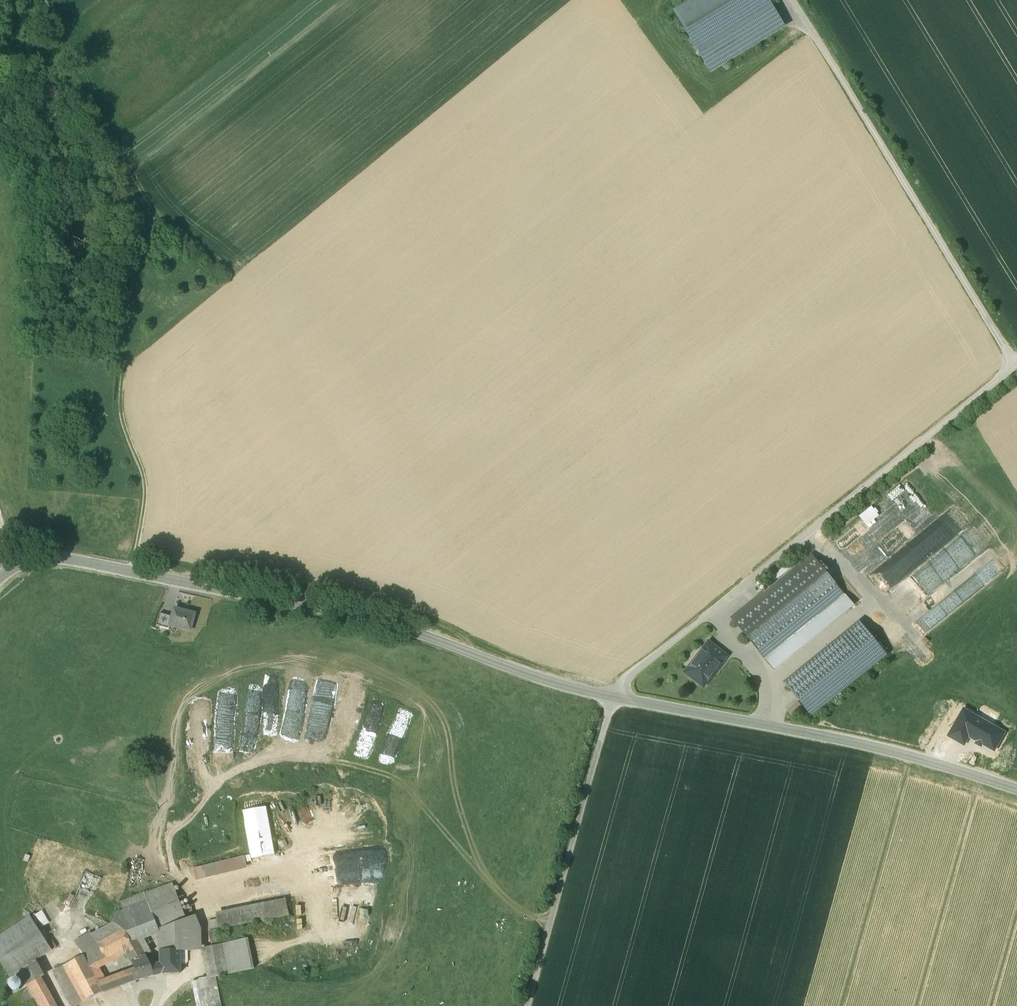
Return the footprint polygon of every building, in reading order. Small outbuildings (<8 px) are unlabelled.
[(784,28),(768,0),(696,0),(677,11),(712,70),(784,28)] [(846,540),(854,550),(867,540),(859,530),(846,540)] [(957,574),(972,594),(1005,570),(990,550),(957,574)] [(811,555),(764,593),(763,592),(731,618),(764,658),(842,594),(811,555)] [(913,585),(917,596),(920,595),(921,600),(928,598),(926,591),(930,590),(927,581),(913,585)] [(908,595),(893,607),(901,617),(916,605),(908,595)] [(195,613),(174,608),(172,616),(170,625),(190,630),(195,613)] [(172,616),(159,613),(156,625),(169,628),(170,625),(172,616)] [(859,622),(784,683),(811,716),(885,655),(859,622)] [(708,642),(688,669),(689,675),(700,684),(706,683),(726,656),(708,642)] [(963,708),(948,735),(963,744),(969,733),(978,739),(976,741),(981,744),(983,741),(994,748),(1004,731),(963,708)] [(374,742),(362,738),(361,743),(372,747),(374,742)] [(242,811),(252,858),(274,854),(265,807),(242,811)] [(248,868),(245,855),(194,867),(197,879),(248,868)] [(144,893),(120,902),(124,911),(117,914),(114,923),(123,929),(122,929),(126,932),(130,942),(137,940),(143,937),(159,931),(186,919),(173,883),(145,893),(144,893)] [(283,899),(217,914),(219,919),(221,930),(287,915),(283,899)] [(32,916),(39,929),(50,923),(43,910),(32,916)] [(0,936),(0,962),(10,977),(20,970),(33,963),(52,950),(30,916),(0,936)] [(194,916),(159,931),(159,950),(162,950),(180,950),(180,951),(180,950),(187,950),(190,950),(200,950),(199,929),(194,916)] [(211,946),(222,944),(218,930),(221,930),(219,919),(208,922),(211,946)] [(123,929),(114,923),(92,935),(98,945),(99,947),(107,958),(124,949),(131,962),(145,955),(137,940),(130,942),(126,932),(122,929),(123,929)] [(83,955),(99,947),(92,935),(77,944),(83,955)] [(151,952),(143,937),(137,940),(145,955),(146,955),(151,952)] [(248,938),(222,944),(228,974),(254,968),(248,938)] [(211,946),(201,948),(208,978),(216,977),(228,974),(222,944),(211,946)] [(83,955),(62,966),(81,1003),(102,992),(98,984),(106,980),(97,964),(107,958),(99,947),(83,955)] [(180,951),(180,950),(162,950),(162,963),(151,966),(154,975),(162,973),(180,973),(180,964),(180,951)] [(136,971),(128,974),(127,973),(120,976),(123,985),(136,980),(154,975),(151,966),(151,965),(146,955),(145,955),(131,962),(136,971)] [(27,984),(41,977),(33,963),(20,970),(27,984)] [(62,966),(54,971),(73,1005),(75,1005),(81,1003),(62,966)] [(120,976),(117,975),(113,975),(112,976),(117,987),(123,985),(120,976)] [(106,980),(98,984),(102,992),(103,992),(117,987),(112,976),(106,980)] [(41,977),(27,984),(39,1005),(57,1005),(41,977)] [(192,981),(197,1005),(221,1005),(216,977),(208,978),(192,981)]
